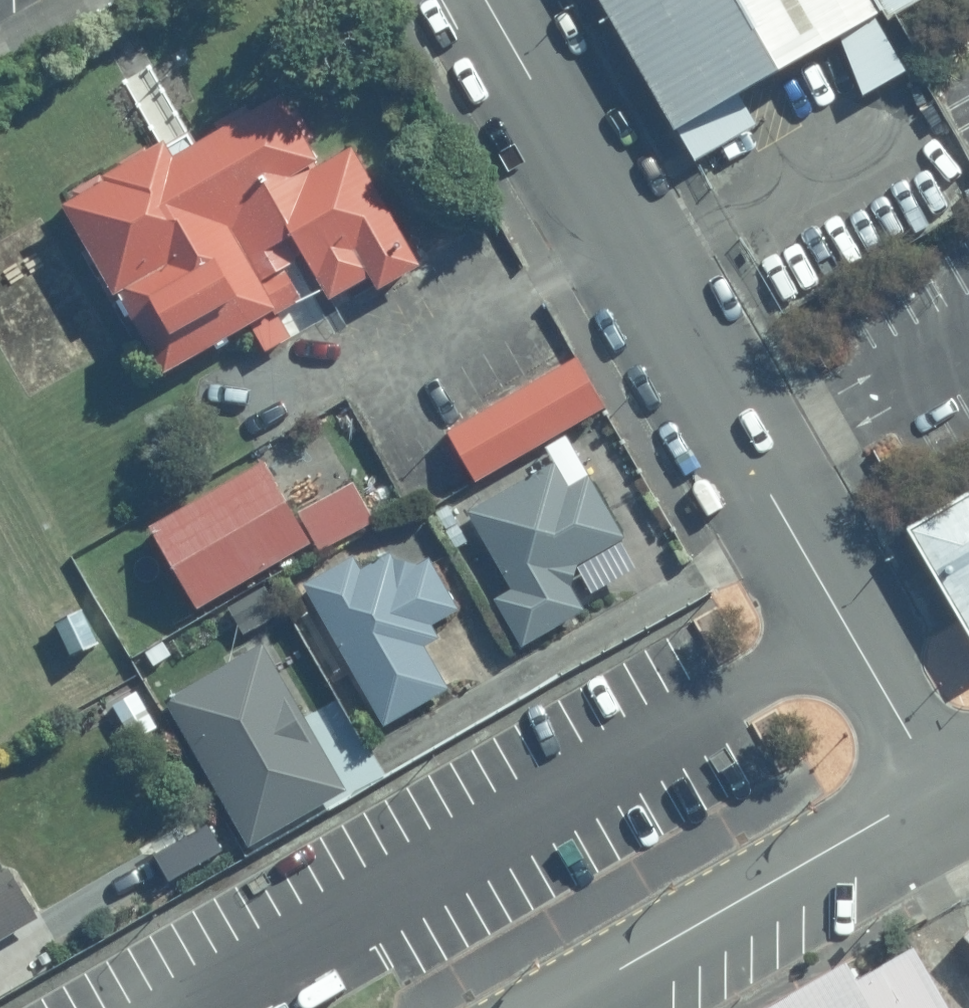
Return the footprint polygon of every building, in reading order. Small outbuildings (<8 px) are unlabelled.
[(698,160),(760,127),(741,93),(843,36),(865,95),(908,70),(879,21),(869,0),(605,0),(698,160)] [(879,21),(917,0),(869,0),(879,21)] [(383,288),(425,265),(358,145),(325,163),(312,140),(320,136),(304,108),(296,112),(287,94),(254,112),(250,104),(219,121),(223,130),(178,155),(169,139),(109,173),(140,230),(98,254),(120,294),(127,290),(130,296),(120,302),(129,317),(136,313),(168,372),(255,324),(270,351),(316,325),(303,302),(306,300),(289,268),(302,260),(291,241),(300,236),(334,297),(376,274),(383,288)] [(574,358),(448,430),(478,481),(604,409),(574,358)] [(266,461),(153,527),(198,609),(314,543),(266,461)] [(571,487),(558,464),(470,511),(514,590),(498,598),(525,645),(587,608),(576,585),(580,565),(627,537),(591,475),(571,487)] [(357,483),(303,513),(322,548),(376,520),(357,483)] [(913,530),(968,629),(968,497),(913,530)] [(357,556),(305,583),(387,725),(451,689),(427,645),(441,637),(434,624),(461,608),(433,558),(417,567),(396,559),(392,552),(364,568),(357,556)] [(347,790),(263,644),(166,700),(251,845),(347,790)] [(42,919),(12,867),(1,873),(0,872),(0,943),(42,919)] [(774,1007),(953,1007),(917,947),(863,979),(853,962),(774,1007)]
